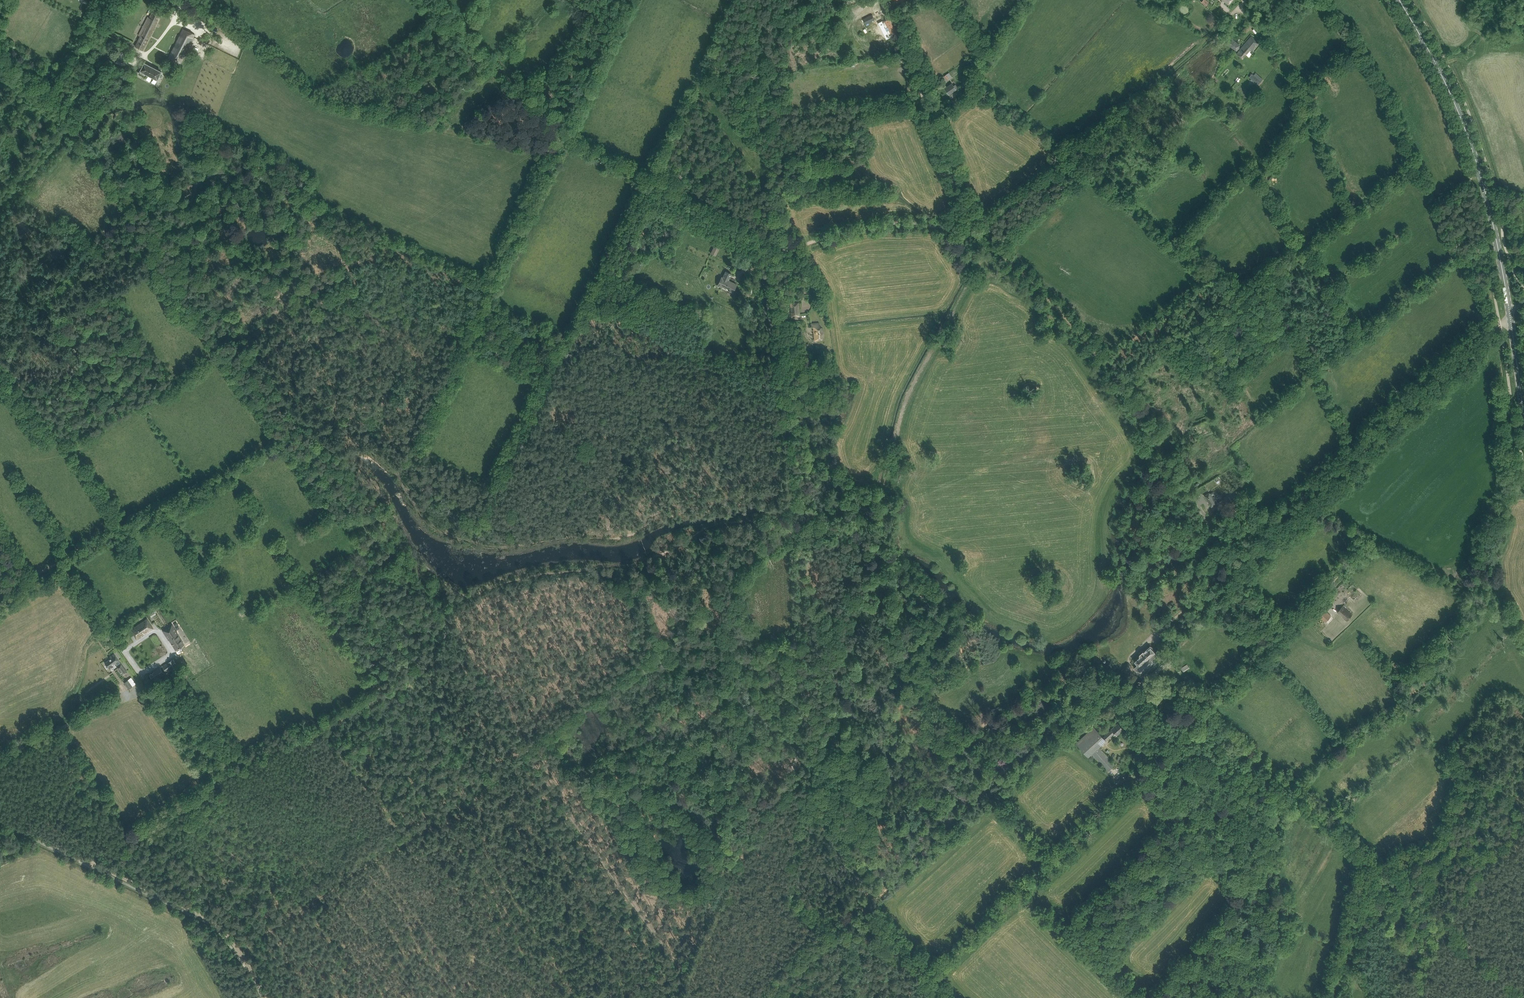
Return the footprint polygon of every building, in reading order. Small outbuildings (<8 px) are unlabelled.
[(143,50),(162,13),(154,9),(149,19),(148,18),(139,35),(140,36),(135,46),(143,50)] [(866,24),(875,20),(872,15),(863,19),(866,24)] [(889,18),(883,22),(880,23),(883,30),(892,25),(889,18)] [(887,36),(889,35),(896,32),(892,25),(883,30),(885,33),(885,32),(887,36)] [(168,59),(180,64),(195,34),(183,29),(168,59)] [(1237,54),(1241,57),(1243,58),(1250,50),(1252,51),(1259,42),(1251,36),(1237,54)] [(1227,44),(1237,51),(1240,48),(1238,47),(1240,45),(1231,38),(1227,44)] [(123,52),(118,59),(122,63),(128,56),(123,52)] [(147,74),(157,80),(162,71),(145,63),(139,73),(146,77),(147,74)] [(1257,86),(1258,85),(1263,80),(1256,74),(1254,76),(1252,74),(1249,77),(1256,83),(1254,84),(1257,86)] [(949,94),(953,91),(958,88),(956,84),(953,86),(952,84),(945,88),(949,94)] [(711,254),(716,256),(720,248),(715,246),(711,254)] [(717,285),(733,293),(737,284),(729,280),(732,274),(726,271),(723,277),(722,276),(717,285)] [(799,316),(799,302),(790,303),(791,317),(799,316)] [(814,328),(815,340),(822,340),(821,326),(819,326),(819,323),(811,323),(811,327),(814,328)] [(1228,498),(1225,500),(1228,505),(1238,498),(1234,491),(1227,496),(1228,498)] [(1214,500),(1209,493),(1205,495),(1211,506),(1218,503),(1216,499),(1214,500)] [(1336,588),(1330,595),(1334,599),(1341,593),(1336,588)] [(1356,599),(1363,593),(1359,588),(1352,594),(1356,599)] [(1353,614),(1343,605),(1337,611),(1347,620),(1353,614)] [(1331,616),(1321,606),(1315,612),(1325,622),(1331,616)] [(147,618),(131,629),(137,639),(153,628),(147,618)] [(172,624),(163,630),(169,640),(170,639),(176,649),(184,644),(178,635),(179,634),(172,624)] [(1144,651),(1143,651),(1140,654),(1140,655),(1140,656),(1140,657),(1135,661),(1139,666),(1136,669),(1142,675),(1155,663),(1153,660),(1154,659),(1153,658),(1157,654),(1151,647),(1145,652),(1144,651)] [(111,658),(105,662),(109,668),(113,665),(113,664),(119,660),(114,654),(110,656),(111,658)] [(166,671),(172,668),(173,669),(178,666),(173,659),(172,659),(168,661),(169,662),(163,666),(166,671)] [(127,672),(121,663),(117,666),(123,675),(127,672)] [(160,668),(150,674),(153,679),(154,679),(155,681),(164,675),(163,673),(160,668)] [(1155,676),(1161,671),(1158,668),(1152,673),(1155,676)] [(136,684),(131,677),(124,682),(129,689),(136,684)] [(1115,765),(1099,747),(1115,732),(1117,735),(1124,730),(1118,723),(1111,729),(1112,729),(1104,737),(1094,726),(1076,743),(1088,757),(1092,754),(1107,772),(1115,765)] [(1211,724),(1203,733),(1207,736),(1215,728),(1211,724)]
